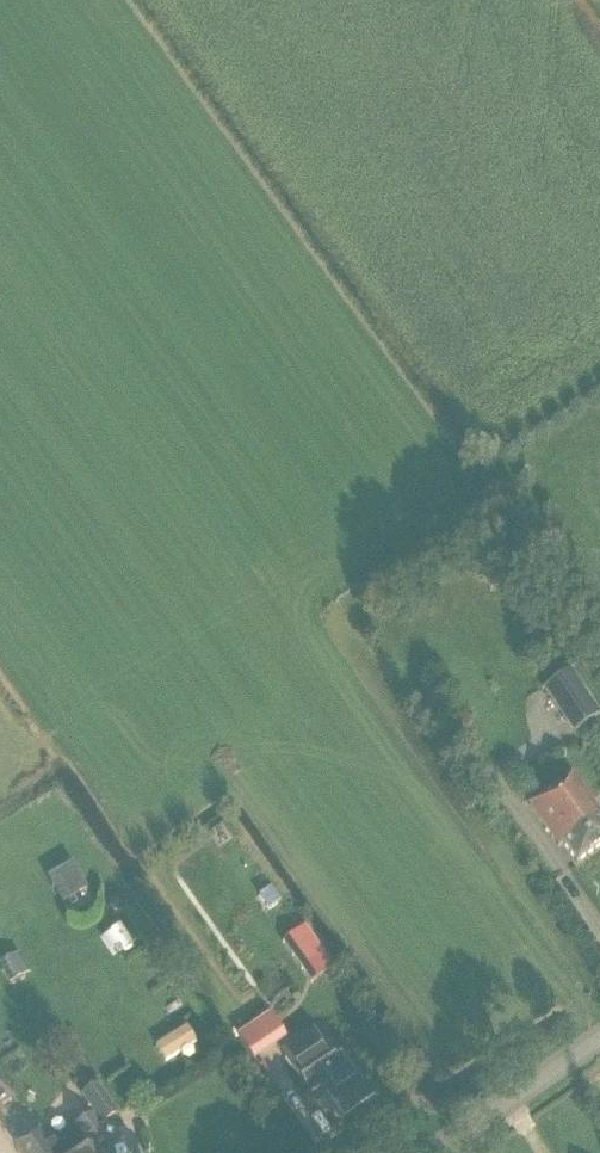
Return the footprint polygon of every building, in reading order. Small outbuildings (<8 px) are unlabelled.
[(573,733),(599,715),(599,713),(571,670),(543,689),(573,733)] [(577,863),(599,846),(599,819),(599,817),(599,816),(599,812),(572,774),(530,805),(559,845),(562,843),(577,863)] [(40,876),(56,903),(82,889),(66,861),(40,876)] [(271,888),(259,897),(269,910),(280,902),(271,888)] [(112,903),(111,908),(114,913),(120,914),(125,911),(126,905),(122,900),(117,899),(112,903)] [(325,954),(306,927),(283,943),(302,970),(325,954)] [(15,957),(1,965),(9,979),(23,971),(15,957)] [(250,1056),(282,1035),(269,1015),(237,1036),(250,1056)] [(161,1061),(195,1049),(187,1029),(154,1041),(161,1061)] [(287,1050),(285,1059),(309,1094),(322,1086),(344,1116),(374,1094),(362,1076),(360,1077),(356,1070),(346,1077),(314,1031),(287,1050)] [(14,1098),(0,1077),(0,1107),(14,1098)] [(83,1123),(79,1117),(74,1121),(78,1126),(74,1129),(49,1145),(38,1129),(15,1144),(21,1152),(98,1152),(95,1147),(106,1140),(98,1127),(117,1113),(100,1088),(84,1098),(95,1114),(83,1123)]
